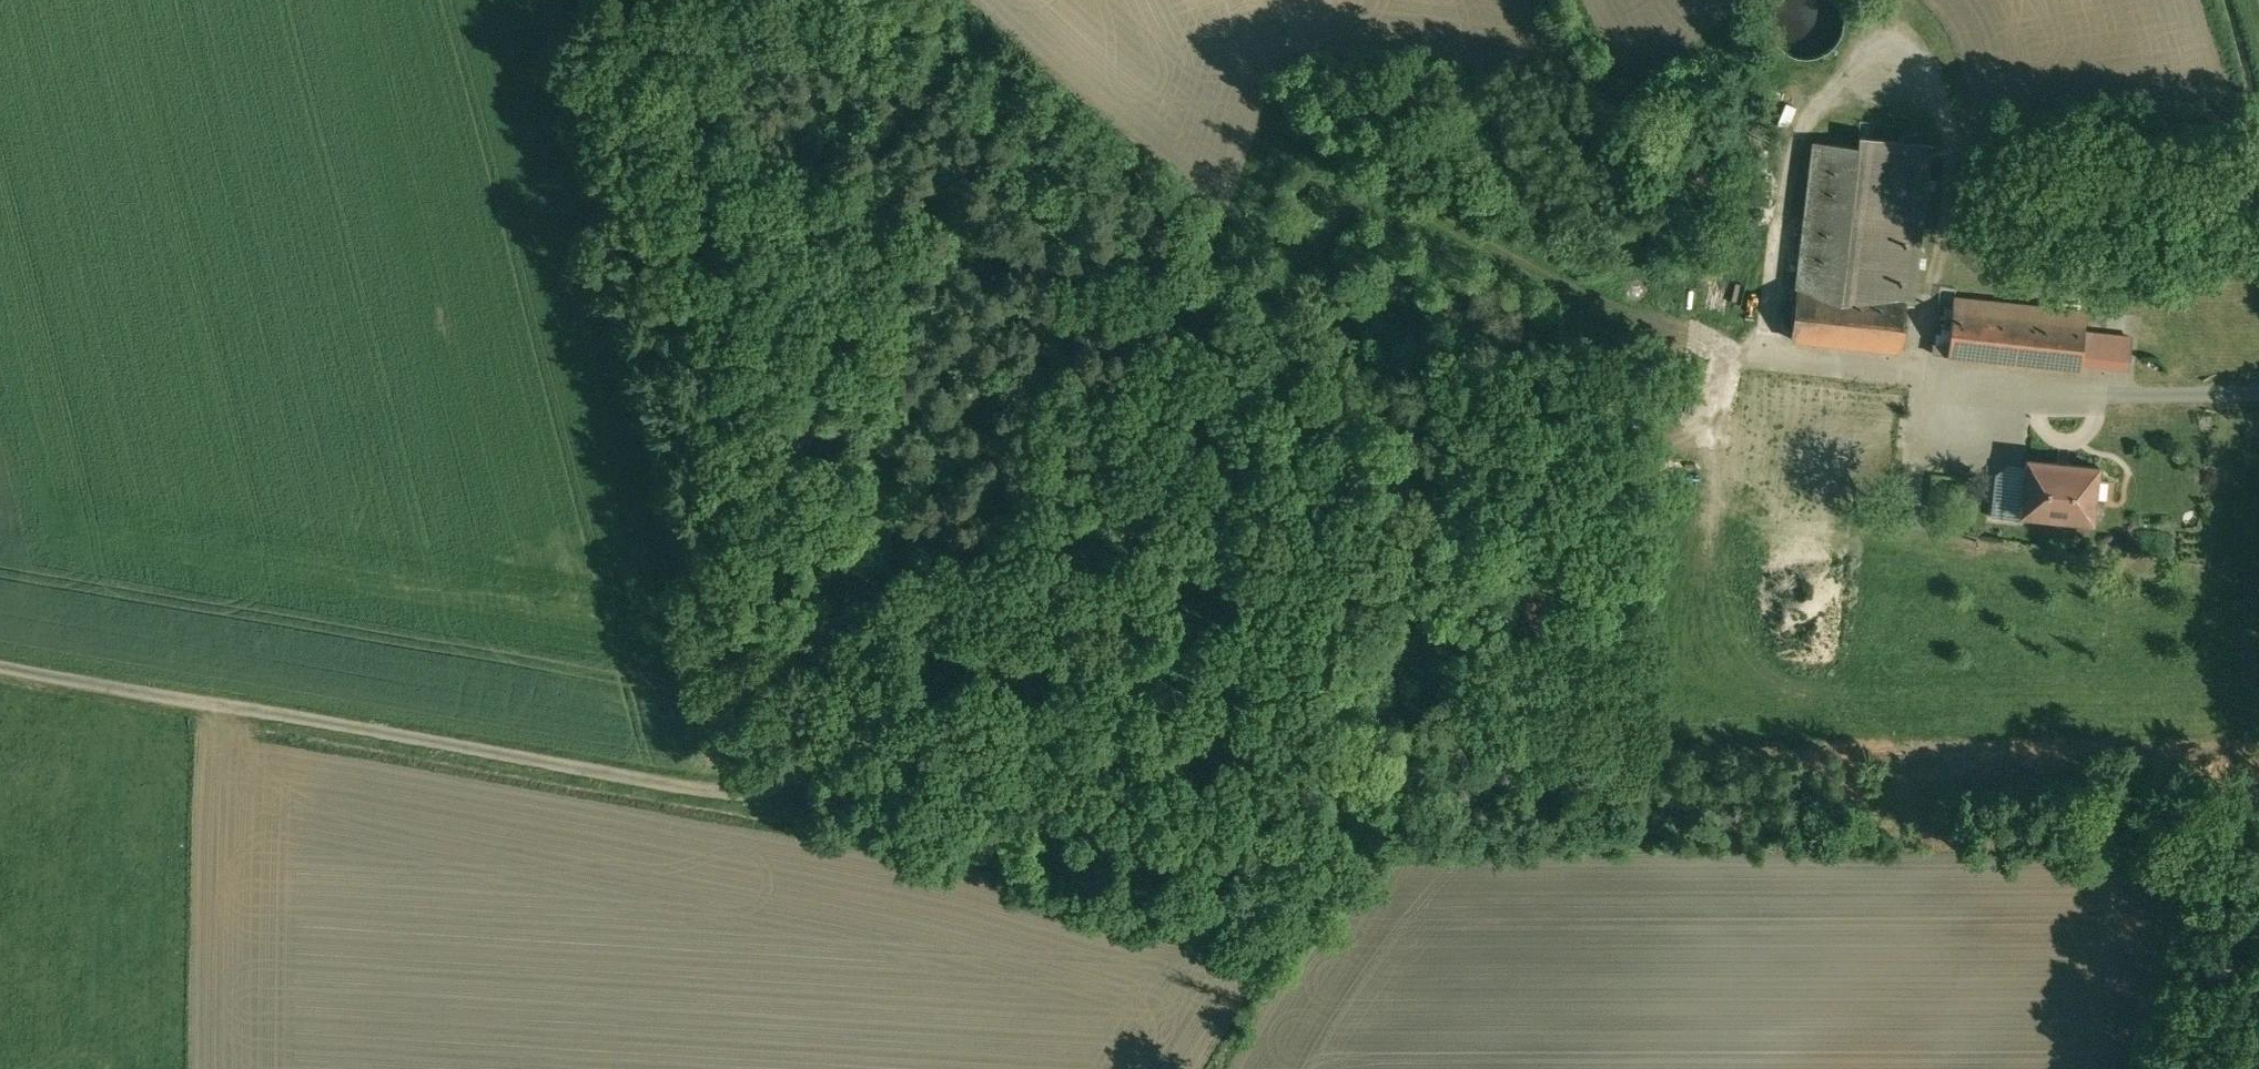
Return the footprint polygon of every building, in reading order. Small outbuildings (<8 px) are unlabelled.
[(1775,0),(1773,4),(1772,8),(1771,11),(1770,15),(1770,20),(1770,24),(1771,27),(1772,32),(1774,36),(1776,40),(1778,43),(1781,46),(1783,49),(1787,51),(1792,54),(1797,56),(1802,57),(1808,57),(1814,56),(1818,55),(1823,53),(1828,50),(1832,47),(1835,44),(1839,39),(1841,34),(1843,29),(1844,25),(1844,19),(1843,13),(1842,9),(1840,4),(1838,1),(1838,0),(1775,0)] [(1931,145),(1860,136),(1859,147),(1816,142),(1798,290),(1792,338),(1902,350),(1907,303),(1912,304),(1931,145)] [(2087,312),(1955,298),(1950,345),(1935,344),(1934,354),(2081,369),(2083,356),(2130,360),(2132,337),(2085,332),(2087,312)] [(2099,466),(2028,458),(2021,515),(2093,522),(2094,520),(2096,519),(2099,518),(2102,515),(2103,512),(2104,509),(2103,506),(2102,503),(2100,501),(2099,500),(2096,498),(2099,466)]
